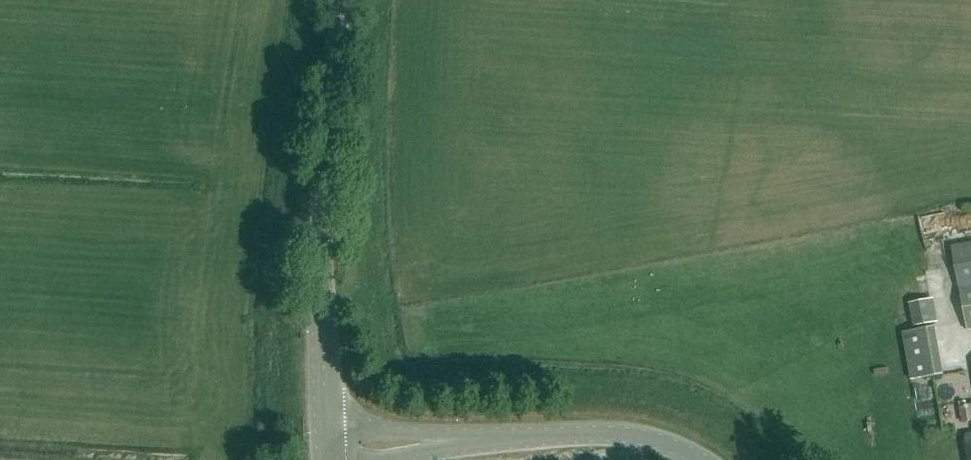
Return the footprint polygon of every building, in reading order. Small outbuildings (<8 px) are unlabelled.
[(966,330),(970,330),(970,244),(952,247),(959,287),(966,330)] [(933,301),(910,305),(913,328),(937,324),(933,301)] [(943,376),(935,328),(903,333),(912,381),(943,376)] [(966,406),(966,403),(960,404),(963,424),(970,423),(970,406),(966,406)]
